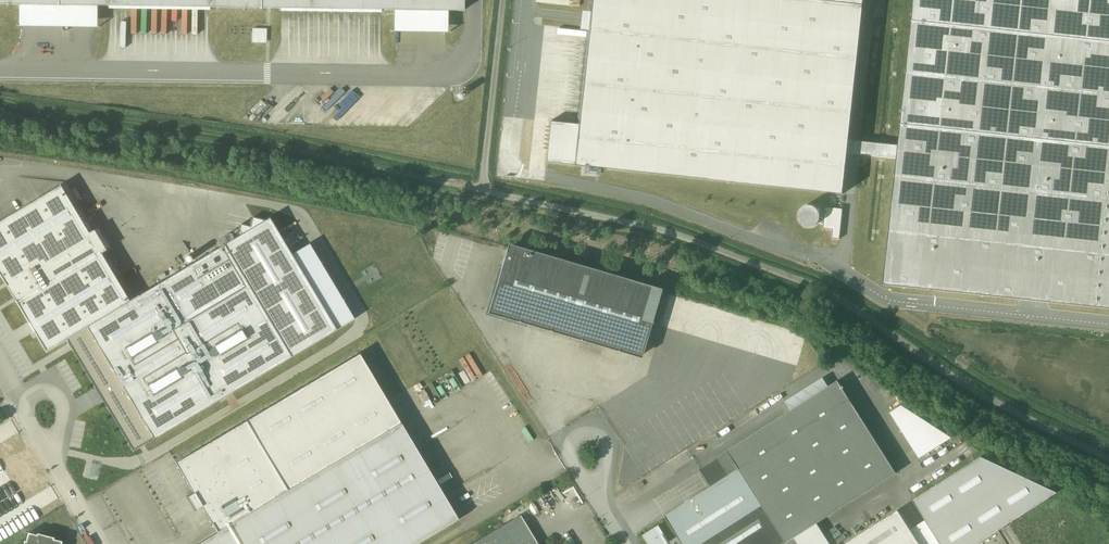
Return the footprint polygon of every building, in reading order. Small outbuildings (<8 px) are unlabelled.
[(58,5),(58,6),(59,7),(59,5),(162,7),(260,8),(260,10),(261,9),(261,8),(463,11),(464,0),(0,0),(0,4),(58,5)] [(843,193),(849,140),(864,0),(591,0),(578,124),(574,165),(843,193)] [(898,145),(897,159),(883,284),(1108,308),(1108,0),(914,0),(898,145)] [(251,41),(266,42),(266,28),(252,28),(251,41)] [(312,97),(319,90),(315,87),(308,93),(312,97)] [(546,162),(574,165),(578,124),(550,121),(546,162)] [(847,154),(897,159),(898,145),(849,140),(847,154)] [(0,222),(0,274),(5,283),(7,286),(14,298),(16,301),(28,322),(37,336),(45,351),(66,338),(129,301),(101,254),(111,248),(99,228),(89,234),(61,186),(0,222)] [(832,237),(839,238),(843,208),(826,206),(823,227),(833,228),(832,237)] [(267,220),(129,301),(66,338),(69,343),(73,349),(96,387),(100,394),(104,401),(133,451),(140,447),(142,445),(144,444),(219,400),(232,392),(336,331),(277,231),(269,219),(267,220)] [(535,255),(510,248),(507,259),(504,258),(501,269),(503,269),(496,294),(492,297),(494,301),(491,311),(528,322),(528,325),(553,332),(554,330),(578,337),(578,340),(591,343),(592,341),(604,345),(603,347),(616,351),(616,348),(641,356),(651,324),(658,299),(660,292),(647,288),(648,286),(636,282),(635,284),(623,281),(623,279),(611,275),(610,277),(598,274),(598,271),(586,268),(585,270),(560,262),(561,260),(536,253),(535,255)] [(664,301),(658,299),(651,324),(657,326),(664,301)] [(619,471),(624,487),(765,396),(757,398),(756,395),(763,393),(760,388),(761,391),(752,394),(748,381),(752,378),(750,371),(741,356),(738,347),(729,349),(728,347),(723,351),(719,345),(727,340),(696,349),(692,336),(687,339),(688,344),(639,376),(644,394),(650,403),(637,412),(645,439),(628,450),(635,461),(619,471)] [(402,424),(359,354),(175,463),(218,534),(402,424)] [(785,402),(791,410),(828,387),(823,378),(785,402)] [(897,473),(837,381),(828,387),(791,410),(728,451),(739,469),(711,487),(665,516),(678,537),(683,543),(784,543),(897,473)] [(954,435),(900,405),(890,410),(918,457),(954,435)] [(199,543),(417,543),(458,520),(449,504),(402,424),(218,534),(199,543)] [(728,451),(699,469),(711,487),(739,469),(728,451)] [(981,456),(911,501),(939,543),(977,543),(1057,493),(981,456)] [(458,498),(449,504),(458,520),(468,514),(458,498)] [(868,530),(845,543),(920,543),(898,510),(868,530)] [(509,543),(538,543),(521,516),(500,528),(509,543)] [(473,543),(509,543),(500,528),(473,543)] [(659,528),(646,536),(650,543),(670,543),(669,543),(659,528)] [(28,531),(25,543),(63,543),(64,541),(28,531)]
